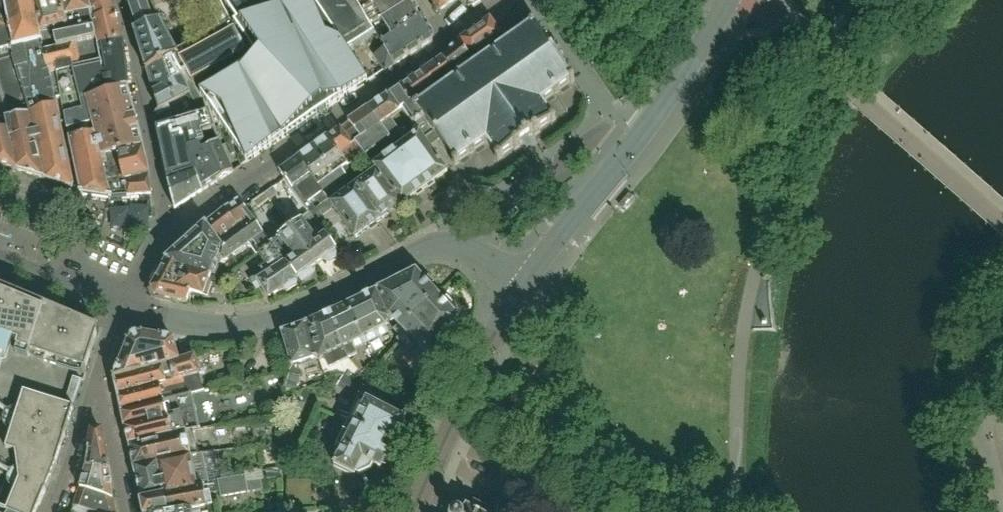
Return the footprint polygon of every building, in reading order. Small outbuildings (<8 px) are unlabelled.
[(2,6),(1,0),(0,0),(0,133),(7,131),(4,120),(9,119),(29,113),(15,51),(10,32),(8,32),(2,6)] [(31,0),(1,0),(2,6),(8,32),(10,32),(15,51),(29,113),(55,106),(51,84),(43,53),(41,43),(40,39),(38,32),(31,0)] [(68,32),(65,18),(62,0),(31,0),(38,32),(40,39),(52,36),(68,32)] [(65,18),(89,12),(86,0),(62,0),(65,18)] [(89,12),(90,12),(91,20),(116,14),(111,0),(86,0),(89,12)] [(156,120),(174,111),(172,104),(190,95),(196,92),(192,84),(247,55),(246,53),(223,20),(213,25),(216,31),(177,52),(167,32),(161,20),(160,20),(158,20),(155,22),(148,2),(154,0),(128,0),(139,28),(135,29),(134,32),(146,72),(147,72),(153,93),(152,93),(158,110),(156,112),(155,113),(155,116),(156,120)] [(347,50),(314,0),(221,0),(236,22),(232,24),(254,55),(200,93),(246,163),(368,82),(347,50)] [(347,50),(374,31),(372,27),(370,24),(367,19),(363,12),(357,0),(314,0),(347,50)] [(382,0),(357,0),(363,12),(374,6),(374,5),(382,0)] [(412,1),(411,0),(382,0),(374,5),(374,6),(378,12),(367,19),(370,24),(372,27),(412,1)] [(438,10),(437,10),(439,12),(441,11),(441,10),(455,0),(431,0),(438,10)] [(424,20),(412,1),(372,27),(374,31),(377,36),(389,29),(394,38),(424,20)] [(123,43),(121,32),(116,14),(91,20),(93,26),(97,41),(99,49),(123,43)] [(418,51),(432,41),(433,35),(431,32),(426,24),(424,20),(394,38),(389,29),(377,36),(385,48),(395,65),(418,51)] [(469,57),(500,35),(490,20),(459,42),(459,43),(469,57)] [(544,102),(555,94),(556,96),(560,92),(559,91),(570,83),(571,85),(576,82),(572,77),(571,78),(557,59),(564,53),(556,42),(549,48),(534,28),(536,27),(533,22),(528,25),(529,27),(522,32),(475,66),(474,63),(470,66),(471,68),(419,106),(416,102),(436,88),(424,71),(398,89),(410,107),(412,106),(415,112),(417,110),(438,140),(454,161),(452,163),(455,167),(459,163),(459,162),(470,154),(471,156),(474,153),(473,152),(485,143),(486,145),(487,144),(496,156),(495,157),(498,162),(502,159),(501,157),(513,148),(515,151),(521,146),(540,132),(539,130),(550,122),(552,124),(556,120),(553,116),(552,117),(543,105),(545,104),(544,102)] [(97,41),(93,26),(68,32),(52,36),(55,50),(71,47),(97,41)] [(127,81),(124,45),(123,43),(99,49),(102,64),(108,91),(128,87),(127,81)] [(472,61),(469,57),(459,43),(457,45),(442,59),(453,75),(472,61)] [(108,91),(102,64),(76,70),(71,47),(55,50),(43,53),(51,84),(57,84),(66,130),(92,125),(90,118),(83,93),(99,90),(99,93),(108,91)] [(395,65),(385,48),(374,55),(385,72),(395,65)] [(453,75),(442,59),(424,71),(436,88),(453,75)] [(133,107),(128,87),(108,91),(99,93),(99,90),(83,93),(90,118),(133,107)] [(438,140),(417,110),(415,112),(412,106),(410,107),(398,89),(387,97),(399,113),(403,110),(419,133),(430,147),(438,140)] [(157,129),(167,179),(196,170),(189,149),(200,144),(201,143),(203,143),(204,140),(204,137),(203,134),(214,130),(214,129),(209,112),(207,112),(197,93),(196,92),(190,95),(199,115),(157,129)] [(399,113),(387,97),(369,109),(381,125),(392,119),(399,113)] [(55,106),(29,113),(43,179),(71,188),(73,189),(74,187),(69,169),(59,129),(55,106)] [(138,127),(133,107),(90,118),(92,125),(96,138),(138,127)] [(391,139),(381,125),(369,109),(349,123),(361,140),(356,143),(363,153),(366,157),(382,146),(391,139)] [(419,133),(403,110),(399,113),(392,119),(408,141),(419,133)] [(43,179),(29,113),(9,119),(4,120),(7,131),(17,172),(21,173),(43,179)] [(448,172),(430,147),(419,133),(408,141),(392,119),(381,125),(391,139),(427,188),(448,172)] [(361,140),(349,123),(340,129),(352,146),(356,143),(361,140)] [(96,138),(92,125),(66,130),(68,139),(80,193),(114,198),(102,158),(96,138)] [(143,148),(138,127),(96,138),(102,158),(117,154),(143,148)] [(352,146),(340,129),(327,138),(339,155),(352,146)] [(7,131),(0,133),(0,168),(17,172),(7,131)] [(346,165),(339,155),(327,138),(312,149),(298,159),(318,186),(343,168),(346,165)] [(391,139),(382,146),(389,154),(373,166),(377,171),(376,172),(402,206),(427,188),(391,139)] [(233,172),(219,141),(213,144),(202,150),(200,144),(189,149),(196,170),(203,191),(233,172)] [(346,165),(363,153),(356,143),(352,146),(339,155),(346,165)] [(150,175),(143,148),(117,154),(122,177),(150,175)] [(151,195),(150,175),(122,177),(117,154),(102,158),(114,198),(151,195)] [(324,194),(318,186),(298,159),(279,172),(285,179),(284,180),(308,213),(310,215),(315,211),(310,204),(319,197),(324,204),(329,201),(324,194)] [(324,194),(349,176),(343,168),(318,186),(324,194)] [(203,191),(196,170),(167,179),(169,188),(169,189),(170,189),(171,193),(170,193),(170,194),(171,194),(176,207),(173,206),(173,208),(174,207),(174,209),(175,209),(177,208),(203,191)] [(402,206),(376,172),(356,186),(381,221),(402,206)] [(331,204),(357,239),(381,221),(356,186),(352,190),(347,183),(337,190),(341,197),(331,204)] [(264,233),(245,208),(245,207),(244,208),(239,201),(226,211),(237,227),(217,240),(222,247),(222,249),(225,262),(253,241),(264,233)] [(237,227),(226,211),(205,226),(217,240),(237,227)] [(336,252),(310,215),(308,213),(300,219),(300,220),(289,228),(316,266),(325,260),(325,261),(330,262),(333,260),(335,255),(333,253),(336,252)] [(217,240),(205,226),(186,243),(217,262),(222,249),(222,247),(217,240)] [(289,228),(278,236),(270,242),(272,244),(271,244),(297,280),(299,279),(301,278),(303,281),(311,275),(309,272),(311,270),(310,270),(316,266),(289,228)] [(211,277),(217,262),(186,243),(168,260),(167,262),(186,271),(211,277)] [(297,280),(271,244),(260,252),(258,254),(266,265),(260,269),(262,271),(249,281),(253,287),(258,284),(267,297),(271,297),(281,290),(282,291),(285,289),(287,292),(296,286),(294,282),(297,280)] [(202,298),(211,277),(186,271),(167,262),(151,288),(156,297),(187,304),(190,294),(202,298)] [(437,295),(417,272),(377,292),(393,320),(400,328),(437,295)] [(18,295),(0,287),(0,351),(18,295)] [(383,315),(387,314),(393,320),(377,292),(369,297),(353,304),(368,337),(387,328),(388,325),(383,315)] [(99,329),(31,300),(18,295),(0,351),(0,450),(21,384),(73,409),(84,376),(99,329)] [(434,364),(458,318),(437,295),(400,328),(404,332),(396,338),(424,368),(431,362),(434,364)] [(353,352),(350,345),(368,337),(353,304),(330,314),(348,354),(353,352)] [(348,354),(330,314),(310,323),(305,325),(315,358),(318,360),(322,358),(327,368),(350,358),(348,354)] [(315,358),(305,325),(282,334),(291,367),(315,358)] [(181,352),(176,354),(173,342),(174,342),(173,340),(171,340),(169,340),(163,339),(160,338),(158,337),(158,338),(157,338),(151,337),(151,336),(150,336),(150,337),(144,336),(144,335),(143,335),(143,334),(141,334),(141,335),(139,335),(137,335),(138,336),(132,339),(131,338),(130,340),(129,341),(128,342),(128,343),(129,344),(126,349),(125,351),(126,351),(123,357),(122,358),(123,358),(120,364),(120,365),(119,365),(119,366),(118,369),(119,369),(116,375),(116,374),(115,377),(114,377),(114,378),(196,362),(196,361),(192,351),(182,355),(181,352)] [(291,367),(288,357),(281,359),(284,368),(291,367)] [(203,389),(199,374),(196,362),(114,378),(122,413),(145,406),(191,392),(203,389)] [(290,374),(285,389),(295,392),(300,377),(290,374)] [(361,389),(346,379),(341,388),(356,397),(361,389)] [(65,438),(68,427),(74,409),(73,409),(21,384),(0,450),(0,474),(8,478),(0,498),(0,511),(37,511),(56,465),(65,438)] [(363,389),(347,422),(354,426),(393,445),(393,444),(393,443),(403,423),(404,423),(405,420),(407,416),(387,405),(363,389)] [(196,411),(191,392),(145,406),(122,413),(125,428),(196,411)] [(200,428),(196,411),(125,428),(129,446),(191,431),(200,428)] [(393,445),(354,426),(333,467),(354,478),(356,475),(359,476),(370,472),(373,466),(380,470),(382,468),(381,467),(391,446),(392,447),(393,445)] [(197,455),(191,431),(129,446),(134,468),(157,464),(190,456),(197,455)] [(109,471),(102,433),(100,432),(93,432),(91,433),(86,469),(109,471)] [(198,491),(190,456),(157,464),(162,487),(140,491),(142,502),(198,491)] [(162,487),(157,464),(134,468),(140,491),(162,487)] [(114,500),(109,471),(86,469),(81,489),(114,500)] [(251,479),(247,480),(246,476),(213,482),(214,486),(204,488),(204,490),(198,491),(142,502),(144,511),(185,511),(193,511),(208,508),(208,506),(213,505),(212,494),(220,493),(221,498),(253,492),(251,479)] [(114,501),(80,490),(74,506),(90,511),(116,511),(114,501)] [(468,499),(463,508),(466,509),(465,511),(494,511),(468,499)]
